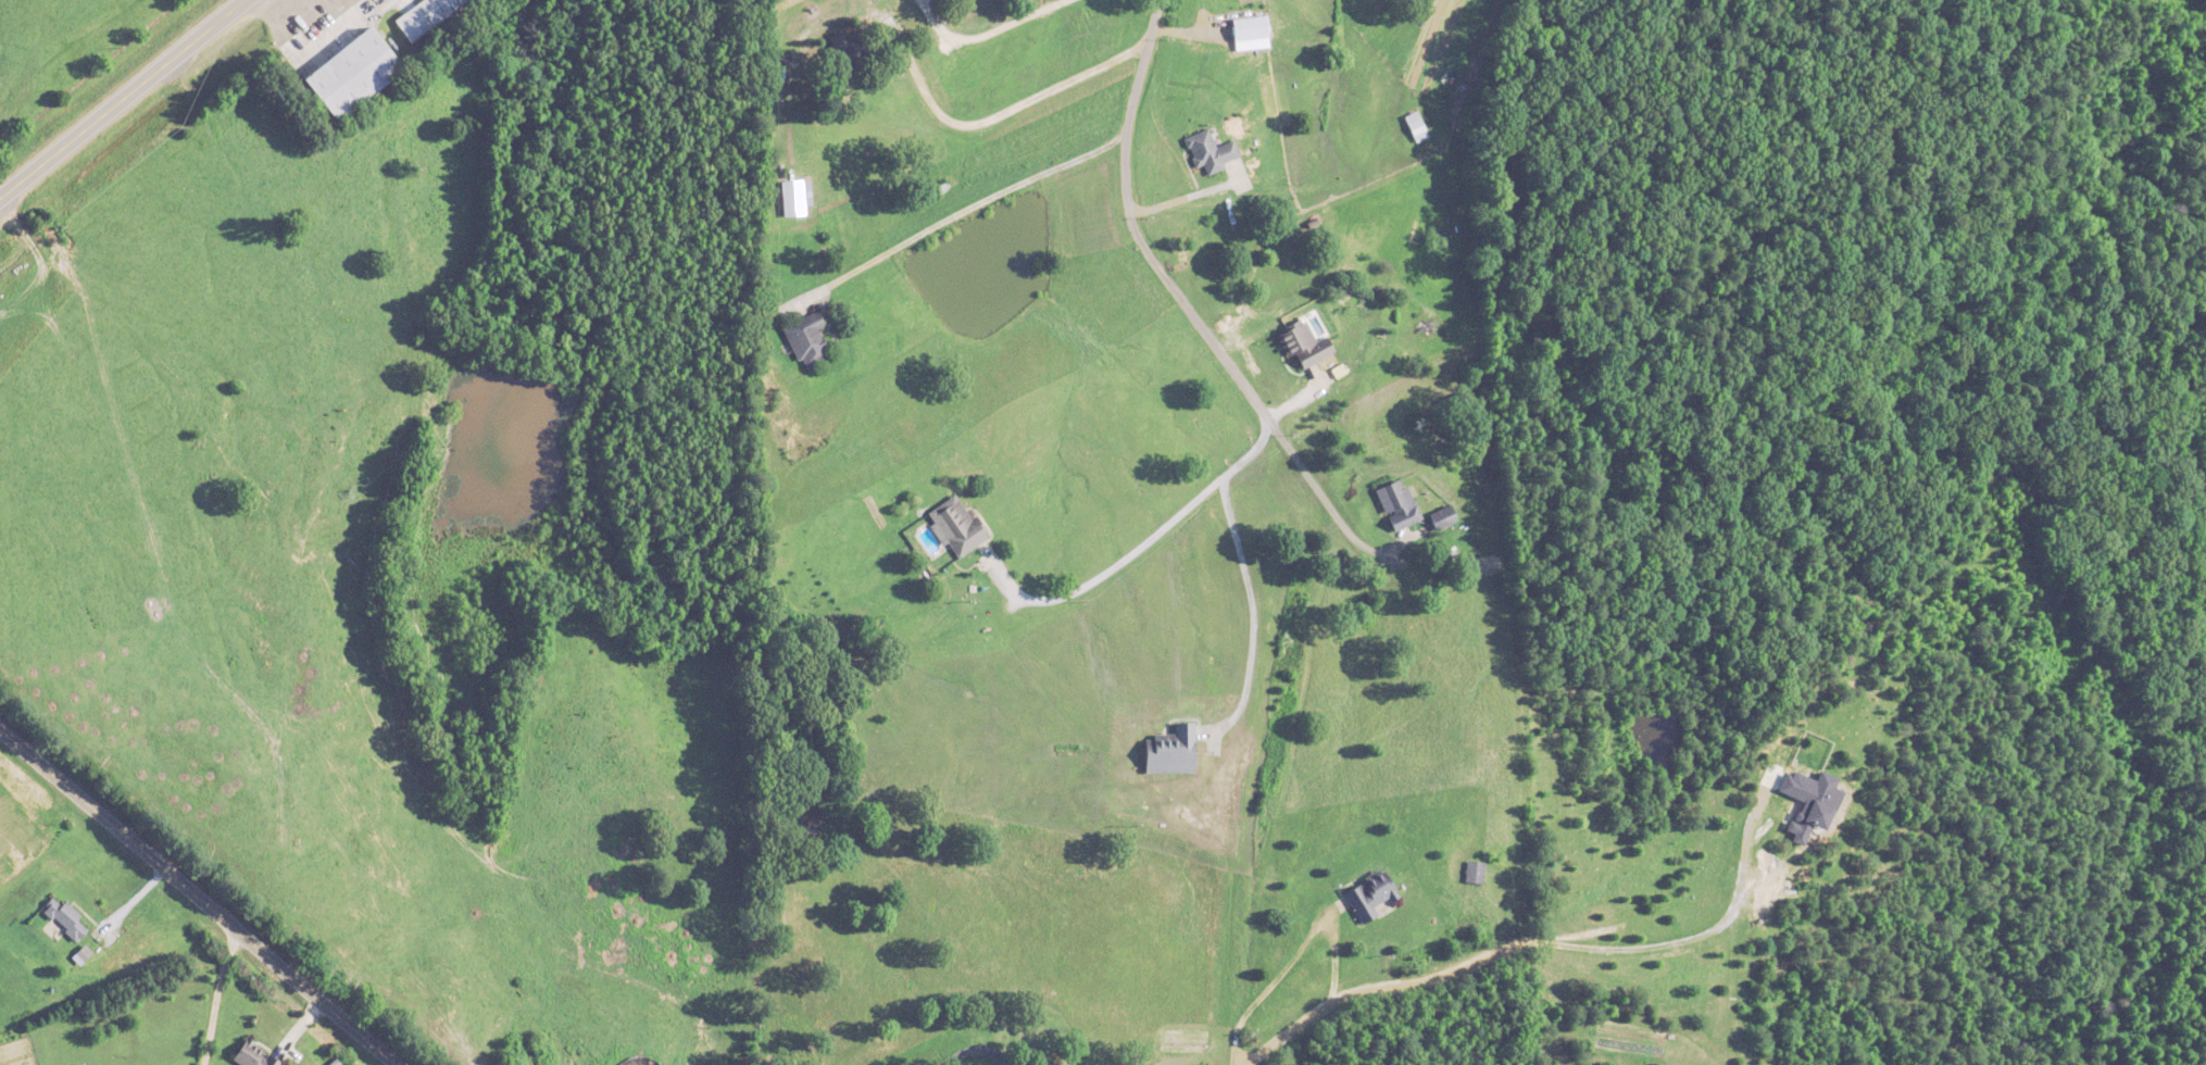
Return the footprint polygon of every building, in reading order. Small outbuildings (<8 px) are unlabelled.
[(394,18),(408,41),(473,0),(422,0),(394,18)] [(304,77),(336,121),(406,71),(374,26),(304,77)] [(857,32),(845,39),(840,31),(828,38),(832,44),(824,48),(842,77),(866,63),(856,47),(863,42),(857,32)] [(1428,136),(1417,110),(1404,115),(1415,142),(1428,136)] [(1184,136),(1195,168),(1203,165),(1206,174),(1225,168),(1223,162),(1239,156),(1234,139),(1215,146),(1209,128),(1184,136)] [(780,180),(782,216),(811,215),(809,179),(780,180)] [(782,327),(803,369),(830,355),(818,329),(825,325),(817,310),(782,327)] [(1303,369),(1335,352),(1327,336),(1316,342),(1303,318),(1275,333),(1288,356),(1295,353),(1303,369)] [(1377,489),(1392,531),(1421,521),(1406,479),(1377,489)] [(987,540),(960,493),(927,512),(955,559),(987,540)] [(1458,519),(1449,504),(1429,516),(1438,531),(1458,519)] [(1176,735),(1146,735),(1146,772),(1195,771),(1194,724),(1176,724),(1176,735)] [(1490,863),(1504,863),(1504,850),(1490,850),(1490,863)] [(1466,882),(1484,882),(1484,860),(1466,860),(1466,882)] [(1361,924),(1376,917),(1372,908),(1398,894),(1385,869),(1344,890),(1361,924)] [(65,900),(60,905),(52,896),(41,908),(63,929),(63,930),(75,942),(87,929),(78,920),(82,916),(65,900)] [(244,1038),(230,1064),(233,1064),(280,1064),(283,1059),(244,1038)]
